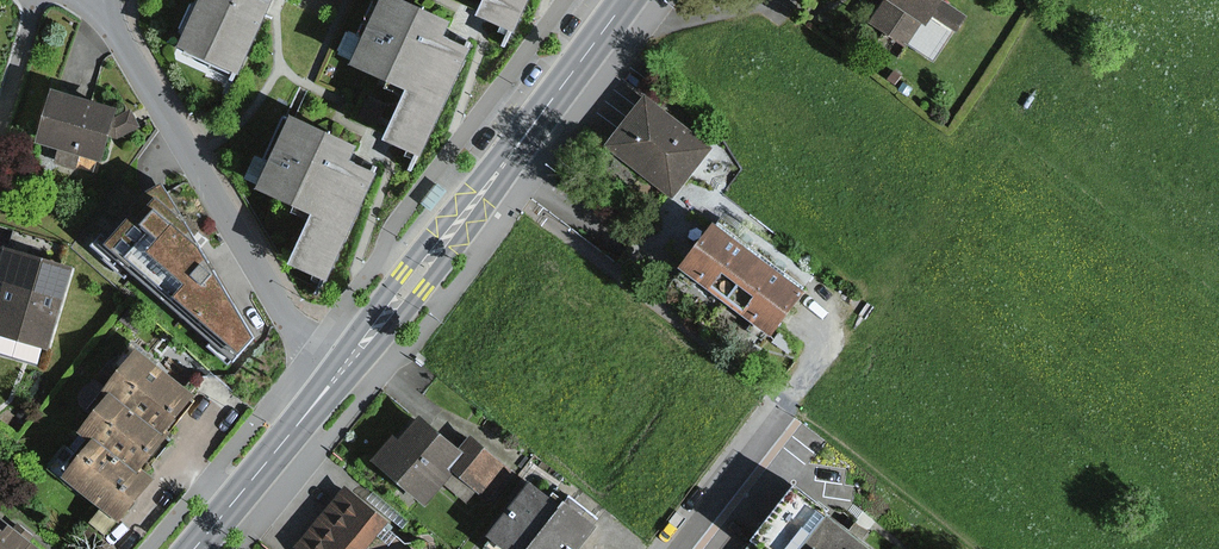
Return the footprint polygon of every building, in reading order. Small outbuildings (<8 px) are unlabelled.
[(171,47),(235,76),(270,0),(193,0),(171,47)] [(417,158),(467,49),(438,36),(445,21),(398,0),(374,0),(345,64),(401,89),(377,140),(417,158)] [(510,33),(525,0),(477,0),(470,15),(510,33)] [(873,26),(938,66),(970,14),(946,0),(889,0),(873,26)] [(10,30),(0,27),(0,68),(10,30)] [(113,159),(128,109),(63,90),(48,140),(113,159)] [(715,144),(651,98),(615,147),(679,193),(715,144)] [(284,264),(324,282),(374,173),(345,160),(351,146),(285,116),(252,188),(307,214),(284,264)] [(154,185),(101,238),(235,360),(259,330),(209,239),(154,185)] [(712,219),(678,265),(709,287),(743,241),(712,219)] [(775,266),(743,241),(709,287),(743,311),(775,266)] [(72,269),(16,251),(0,304),(0,334),(47,348),(72,269)] [(775,266),(743,311),(754,319),(752,321),(772,335),(806,288),(775,266)] [(122,388),(128,393),(174,432),(208,392),(156,348),(122,388)] [(99,428),(114,440),(150,472),(180,436),(174,432),(128,393),(99,428)] [(416,418),(374,471),(417,504),(437,478),(477,509),(516,460),(474,428),(457,450),(416,418)] [(114,440),(81,477),(131,521),(164,484),(150,472),(114,440)] [(486,534),(505,548),(524,548),(559,504),(528,480),(486,534)] [(751,534),(769,548),(867,548),(789,487),(751,534)] [(349,491),(300,547),(302,548),(361,548),(384,522),(349,491)] [(524,548),(580,548),(599,525),(564,498),(559,504),(524,548)] [(0,521),(0,548),(36,548),(0,521)]
